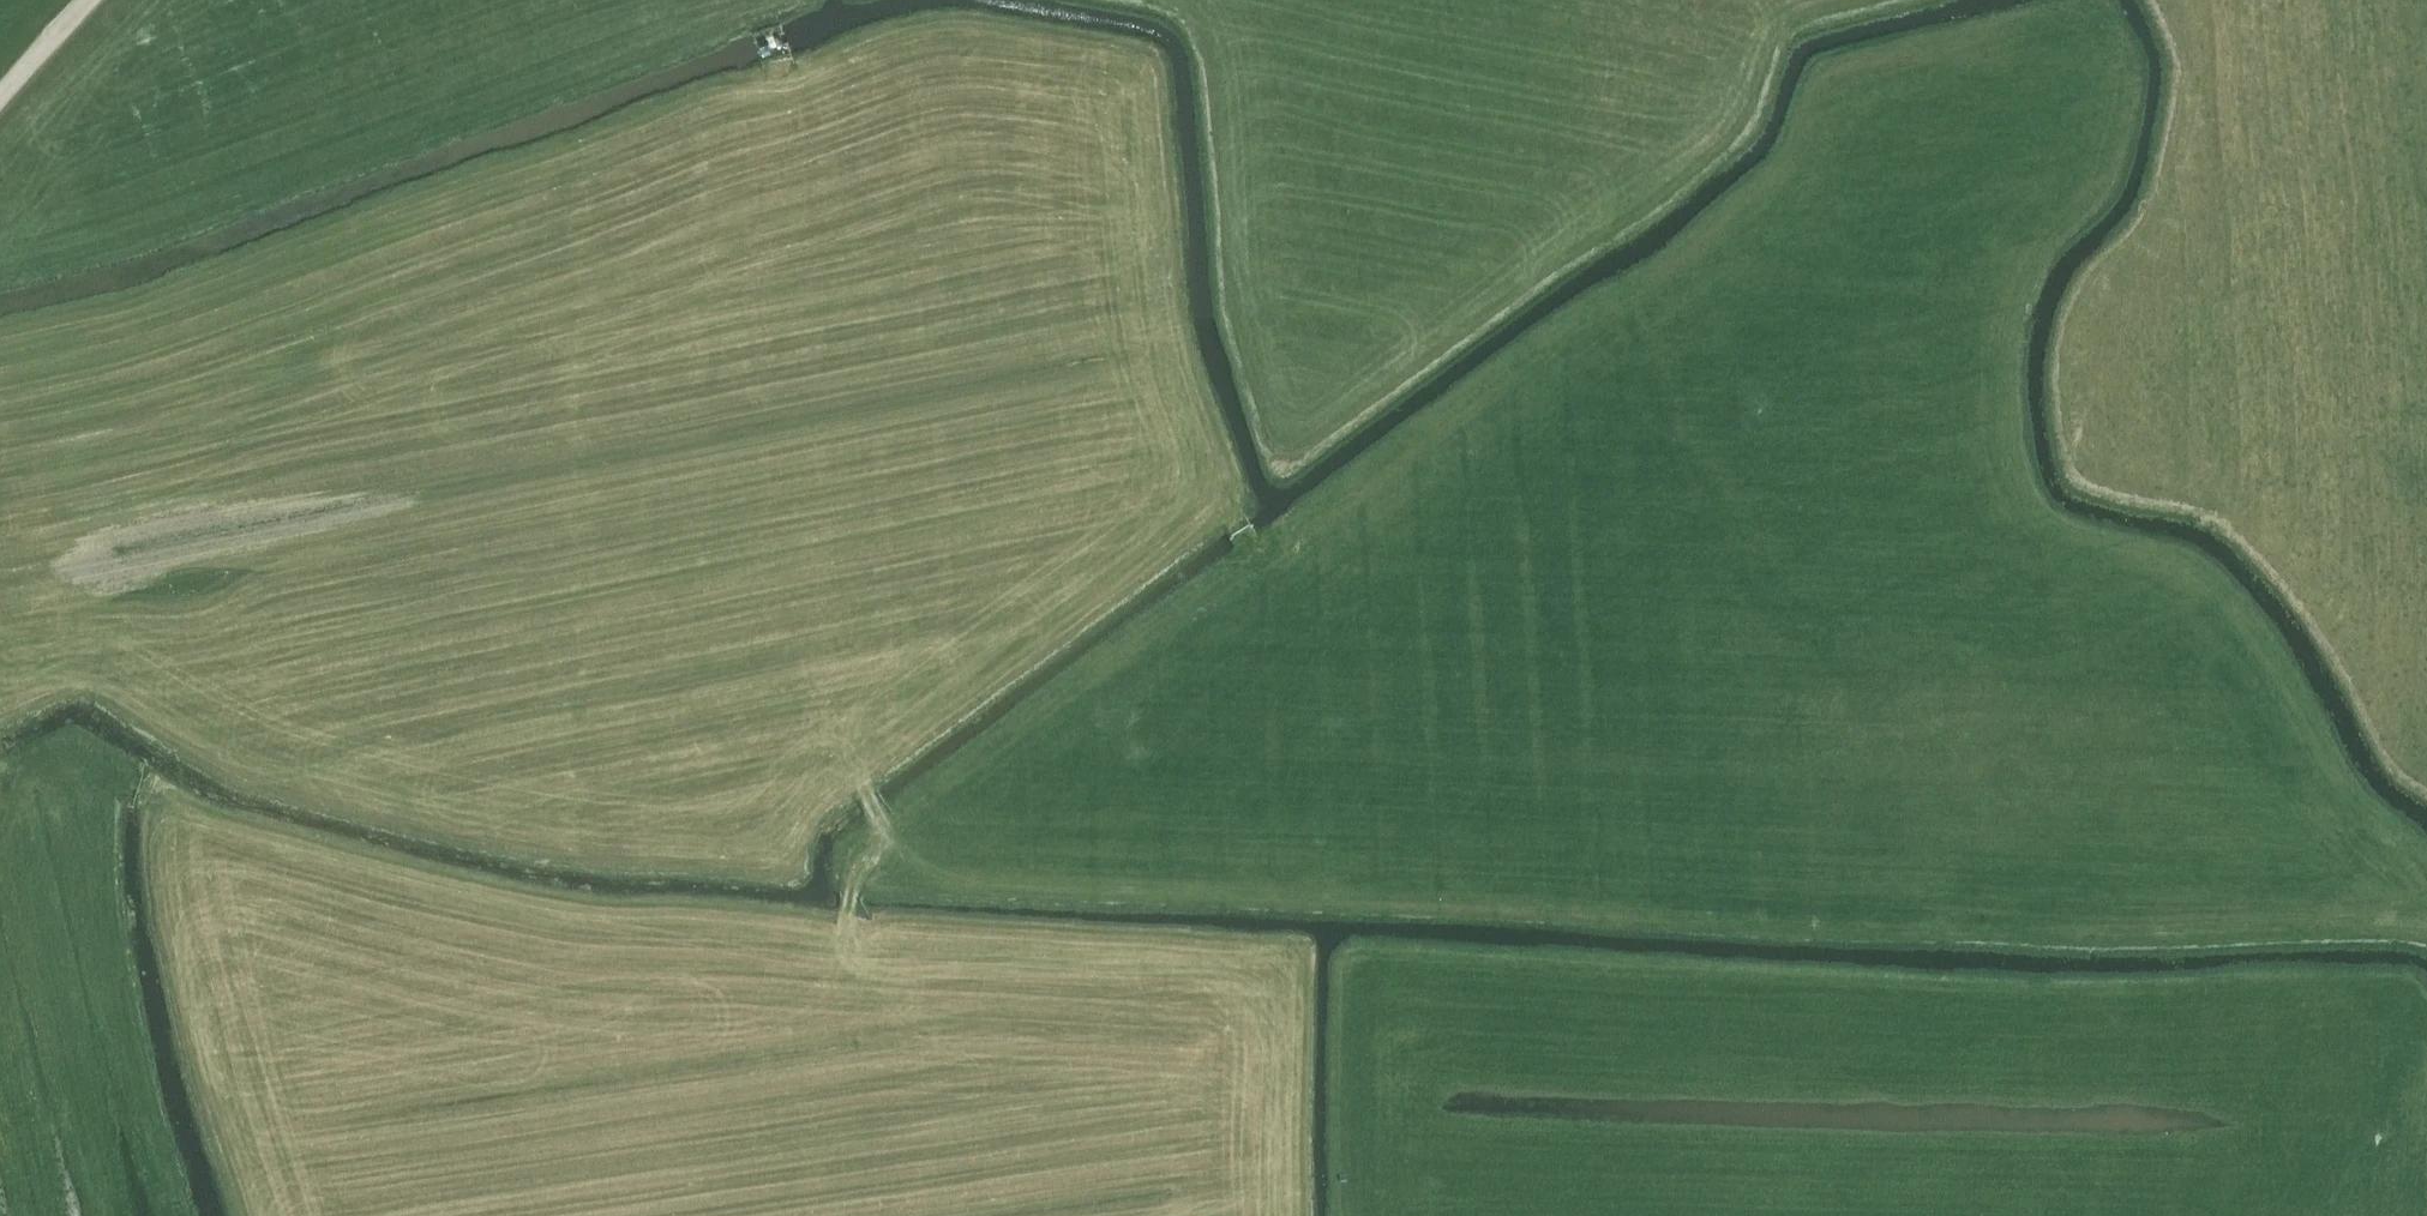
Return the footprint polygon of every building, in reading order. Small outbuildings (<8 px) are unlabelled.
[(760,42),(763,51),(779,46),(776,37),(760,42)]
